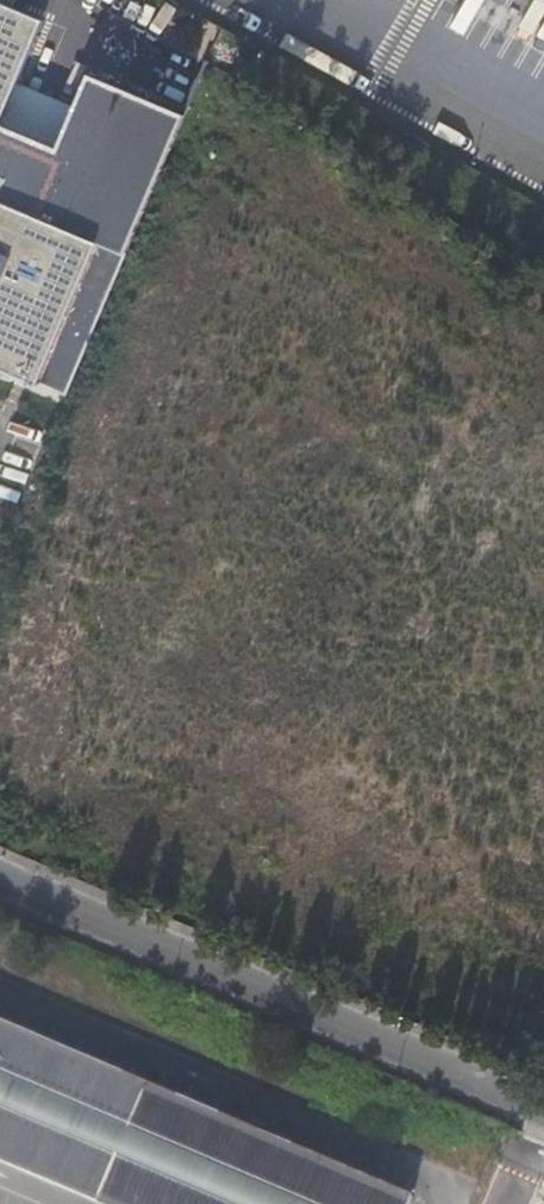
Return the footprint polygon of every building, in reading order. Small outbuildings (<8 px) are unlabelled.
[(0,52),(0,133),(31,64),(0,52)] [(25,419),(49,429),(166,156),(74,116),(42,190),(0,172),(0,408),(25,419)] [(19,430),(44,442),(49,429),(25,419),(19,430)] [(116,1203),(404,1203),(410,1191),(0,1013),(0,1154),(116,1203)]
